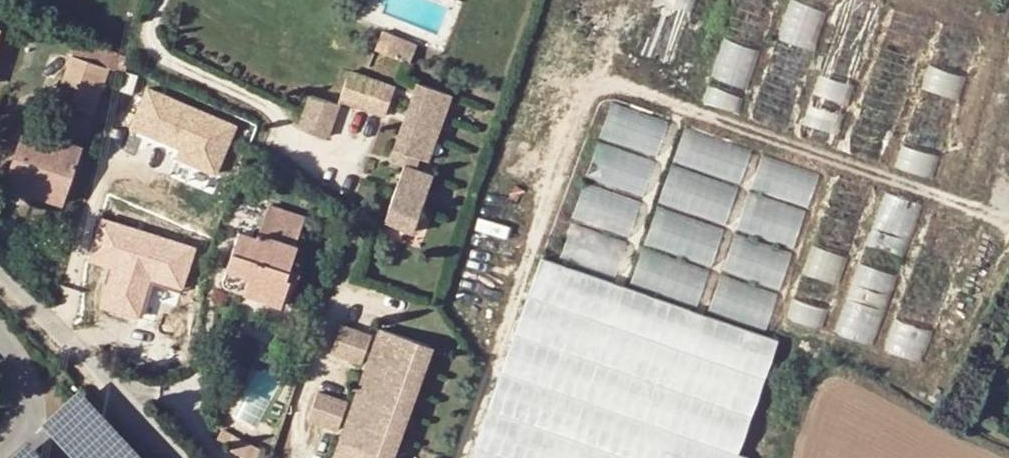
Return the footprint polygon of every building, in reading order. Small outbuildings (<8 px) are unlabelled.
[(640,56),(668,67),(692,0),(660,0),(640,56)] [(699,102),(736,115),(776,0),(735,0),(699,102)] [(748,120),(785,132),(830,0),(789,0),(748,120)] [(796,135),(831,147),(880,3),(869,0),(842,0),(796,135)] [(891,8),(843,150),(880,164),(928,20),(891,8)] [(29,15),(24,30),(37,35),(42,21),(29,15)] [(930,181),(978,36),(940,24),(892,167),(930,181)] [(376,47),(386,51),(394,34),(383,29),(376,47)] [(405,39),(394,34),(386,51),(398,57),(405,39)] [(70,59),(106,72),(121,77),(126,59),(78,37),(70,59)] [(398,57),(411,62),(418,44),(405,39),(398,57)] [(90,118),(106,72),(70,59),(54,105),(90,118)] [(337,101),(383,118),(393,88),(348,71),(337,101)] [(426,189),(429,178),(412,171),(416,160),(424,137),(434,140),(450,95),(416,84),(388,163),(402,168),(398,177),(426,189)] [(175,158),(217,176),(237,124),(146,86),(129,128),(179,150),(175,158)] [(325,136),(336,105),(306,95),(296,126),(325,136)] [(616,276),(668,124),(611,104),(561,256),(616,276)] [(23,128),(7,174),(35,184),(32,195),(60,206),(80,148),(23,128)] [(686,129),(632,283),(698,306),(752,152),(686,129)] [(434,140),(424,137),(416,160),(426,163),(434,140)] [(762,154),(708,307),(768,328),(822,175),(762,154)] [(3,185),(32,195),(35,184),(7,174),(3,185)] [(834,175),(784,317),(821,330),(870,187),(834,175)] [(383,223),(411,233),(426,189),(398,177),(383,223)] [(870,346),(919,204),(882,191),(832,333),(870,346)] [(289,262),(305,213),(268,200),(255,238),(236,231),(220,280),(222,287),(277,305),(285,280),(294,283),(300,266),(289,262)] [(963,224),(961,219),(931,209),(883,351),(921,364),(968,227),(963,224)] [(99,307),(138,320),(150,281),(183,290),(197,248),(101,218),(89,261),(111,268),(99,307)] [(738,454),(778,340),(544,257),(473,457),(750,457),(738,454)] [(369,336),(338,325),(329,352),(359,363),(369,336)] [(333,457),(389,457),(429,348),(379,329),(333,457)] [(345,403),(314,392),(305,419),(335,430),(345,403)]
